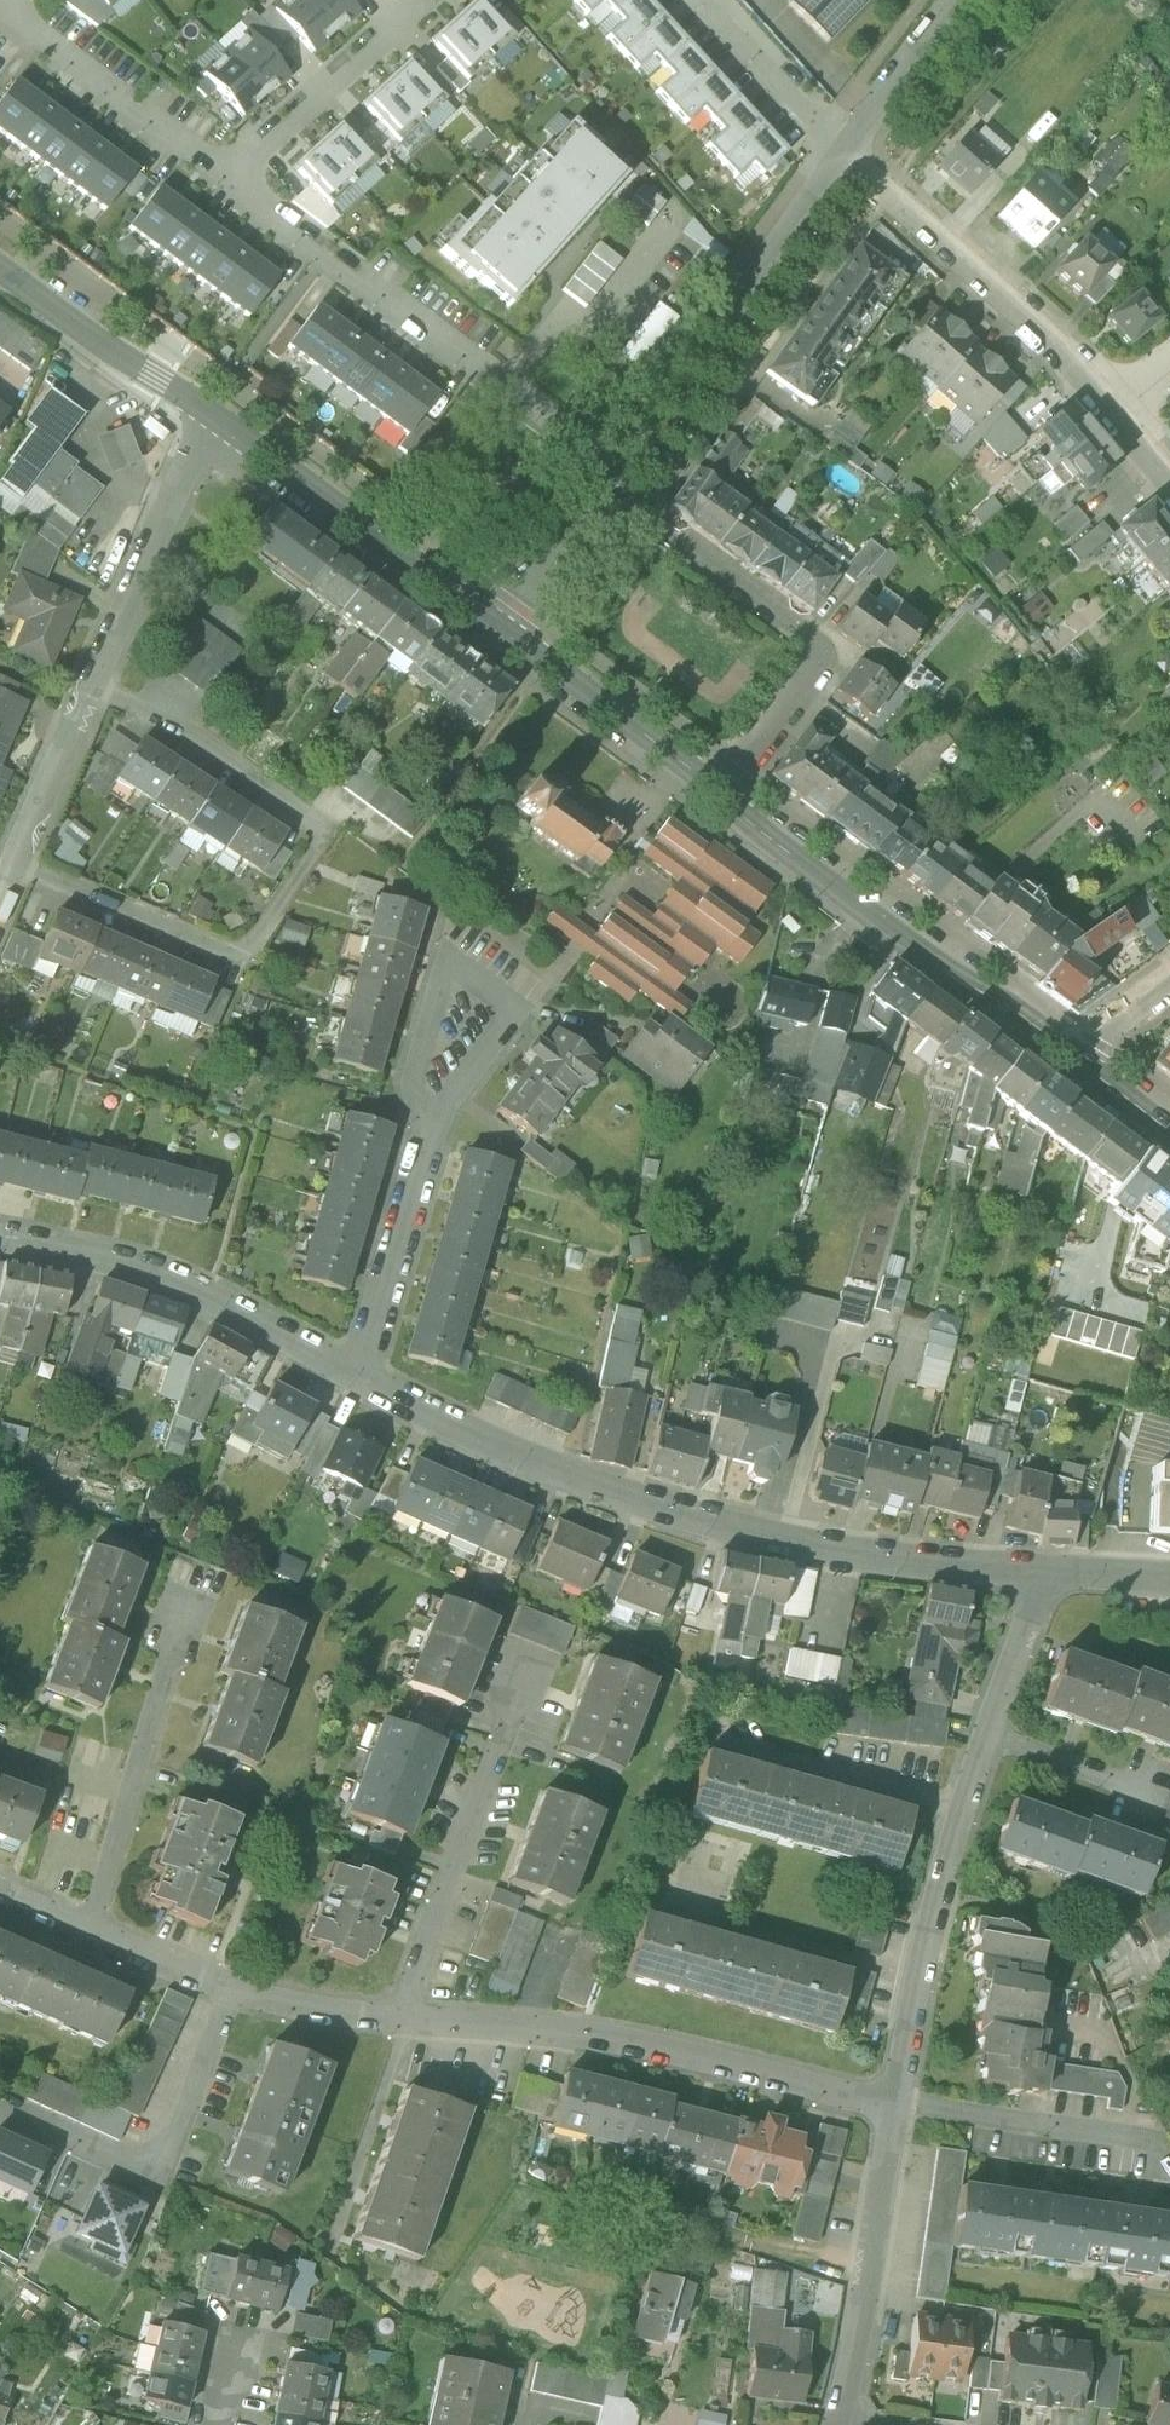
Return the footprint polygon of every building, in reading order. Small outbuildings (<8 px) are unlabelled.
[(114,15),(107,7),(101,0),(71,0),(65,5),(97,29),(114,15)] [(107,7),(114,15),(118,20),(142,0),(116,0),(107,7)] [(305,0),(286,0),(274,11),(278,15),(298,37),(313,54),(335,33),(305,0)] [(347,0),(305,0),(335,33),(358,12),(347,0)] [(514,39),(494,18),(478,0),(476,0),(453,20),(490,60),(514,39)] [(586,17),(601,2),(611,13),(626,0),(572,0),(571,0),(586,17)] [(621,24),(608,37),(606,38),(621,55),(662,17),(646,0),(626,0),(611,13),(621,24)] [(827,42),(868,0),(790,0),(789,1),(789,5),(827,42)] [(265,26),(278,15),(274,11),(270,7),(258,18),(265,26)] [(505,8),(494,18),(514,39),(517,43),(528,33),(505,8)] [(265,26),(258,18),(252,11),(239,23),(249,34),(269,55),(281,44),(265,26)] [(621,24),(611,13),(598,26),(608,37),(621,24)] [(265,26),(281,44),(289,36),(293,41),(298,37),(278,15),(265,26)] [(621,55),(636,71),(637,70),(652,57),(661,68),(686,45),(662,17),(621,55)] [(490,60),(453,20),(430,41),(447,59),(467,82),(490,60)] [(226,54),(265,97),(288,76),(249,34),(226,54)] [(514,39),(490,60),(501,72),(524,51),(517,43),(514,39)] [(204,75),(226,54),(216,43),(193,63),(204,75)] [(661,68),(671,78),(655,93),(671,109),(711,72),(686,45),(661,68)] [(265,97),(226,54),(204,75),(243,117),(265,97)] [(652,57),(637,70),(647,81),(661,68),(652,57)] [(470,84),(467,82),(447,59),(436,69),(459,94),(470,84)] [(385,83),(422,123),(445,102),(408,62),(385,83)] [(671,109),(686,125),(701,111),(711,122),(736,99),(711,72),(671,109)] [(10,140),(40,100),(16,82),(0,103),(0,132),(10,140)] [(362,104),(378,122),(399,144),(422,123),(385,83),(362,104)] [(988,93),(973,109),(983,118),(998,102),(988,93)] [(711,122),(721,133),(705,147),(720,163),(761,126),(736,99),(711,122)] [(10,140),(33,157),(64,117),(40,100),(10,140)] [(422,123),(432,134),(455,113),(445,102),(422,123)] [(631,118),(623,109),(615,116),(623,125),(631,118)] [(556,140),(570,124),(559,114),(545,130),(556,140)] [(33,157),(57,175),(87,135),(64,117),(33,157)] [(388,155),(399,144),(378,122),(367,132),(388,155)] [(600,148),(571,122),(570,124),(556,140),(539,159),(535,156),(528,163),(512,182),(496,199),(491,206),(485,201),(440,252),(472,279),(475,277),(510,308),(626,177),(597,151),(600,148)] [(422,123),(399,144),(409,156),(432,134),(422,123)] [(375,166),(376,165),(357,142),(340,124),(316,146),(353,186),(375,166)] [(720,163),(735,180),(751,166),(761,177),(765,173),(780,159),(786,154),(761,126),(720,163)] [(984,128),(973,139),(1000,164),(1011,153),(984,128)] [(1096,140),(1082,128),(1069,143),(1082,155),(1096,140)] [(495,140),(485,130),(466,148),(476,158),(495,140)] [(367,132),(357,142),(376,165),(379,167),(390,157),(388,155),(367,132)] [(57,175),(81,193),(111,153),(87,135),(57,175)] [(939,167),(971,196),(1000,164),(973,139),(969,135),(939,167)] [(1106,168),(1115,176),(1137,152),(1124,141),(1102,165),(1106,168)] [(353,186),(316,146),(293,167),(310,185),(330,207),(353,186)] [(671,156),(662,147),(652,156),(661,165),(671,156)] [(135,171),(111,153),(81,193),(105,211),(121,190),(135,171)] [(517,154),(501,172),(512,182),(528,163),(517,154)] [(780,159),(765,173),(772,180),(787,166),(780,159)] [(648,170),(638,162),(631,170),(641,178),(648,170)] [(353,186),(363,197),(385,177),(375,166),(353,186)] [(1088,189),(1098,197),(1116,177),(1115,176),(1106,168),(1088,189)] [(135,171),(121,190),(132,199),(147,180),(135,171)] [(485,190),(496,199),(512,182),(501,172),(485,190)] [(997,219),(1033,251),(1071,208),(1035,176),(997,219)] [(441,190),(433,181),(422,190),(431,199),(441,190)] [(340,218),(330,207),(310,185),(291,203),(327,229),(340,218)] [(330,207),(340,218),(363,197),(353,186),(330,207)] [(642,186),(633,198),(656,216),(665,204),(642,186)] [(129,229),(153,247),(183,207),(159,188),(129,229)] [(647,227),(656,216),(633,198),(624,210),(647,227)] [(153,247),(177,264),(207,224),(183,207),(153,247)] [(701,247),(722,262),(729,253),(709,238),(693,219),(682,232),(701,247)] [(177,264),(200,282),(230,242),(207,224),(177,264)] [(1112,265),(1119,258),(1126,250),(1103,230),(1089,245),(1112,265)] [(1056,272),(1085,298),(1086,297),(1104,277),(1113,266),(1112,265),(1089,245),(1085,241),(1056,272)] [(200,282),(224,299),(254,259),(230,242),(200,282)] [(599,244),(590,255),(613,273),(622,261),(599,244)] [(722,262),(701,247),(693,257),(714,273),(722,262)] [(858,248),(812,311),(859,345),(904,282),(858,248)] [(590,255),(581,267),(604,285),(613,273),(590,255)] [(1104,277),(1114,286),(1131,268),(1119,258),(1112,265),(1113,266),(1104,277)] [(278,277),(254,259),(224,299),(248,318),(278,277)] [(581,267),(572,279),(595,297),(604,285),(581,267)] [(1086,297),(1096,306),(1114,286),(1104,277),(1086,297)] [(586,308),(595,297),(572,279),(563,291),(586,308)] [(1106,320),(1128,347),(1160,321),(1138,294),(1106,320)] [(908,323),(919,332),(937,312),(938,310),(927,301),(908,323)] [(679,318),(659,303),(620,354),(640,369),(679,318)] [(317,307),(301,329),(288,347),(312,365),(342,325),(317,307)] [(840,371),(859,345),(812,311),(767,374),(801,399),(813,407),(833,381),(824,374),(831,364),(840,371)] [(898,356),(918,373),(957,329),(937,312),(919,332),(898,356)] [(31,372),(48,349),(0,314),(0,350),(31,372)] [(278,359),(288,347),(301,329),(290,320),(267,351),(278,359)] [(312,365),(336,383),(365,343),(342,325),(312,365)] [(918,373),(938,390),(974,348),(976,346),(957,329),(918,373)] [(336,383),(359,400),(389,360),(365,343),(336,383)] [(936,392),(955,409),(993,365),(974,348),(938,390),(936,392)] [(359,400),(383,418),(413,378),(389,360),(359,400)] [(1013,382),(993,365),(955,409),(973,425),(975,426),(996,402),(1013,382)] [(928,401),(936,392),(938,390),(918,373),(909,384),(928,401)] [(383,418),(407,436),(422,417),(437,396),(413,378),(383,418)] [(996,402),(1007,412),(1026,389),(1015,379),(1013,382),(996,402)] [(32,485),(58,451),(84,416),(49,390),(23,425),(31,432),(5,466),(9,469),(0,481),(0,488),(19,503),(32,485)] [(936,392),(928,401),(926,404),(945,421),(955,409),(936,392)] [(1036,433),(1050,450),(1061,463),(1094,435),(1070,405),(1036,433)] [(955,409),(945,421),(942,424),(960,440),(973,425),(955,409)] [(841,422),(863,438),(871,426),(850,410),(841,422)] [(1003,453),(1006,457),(1027,440),(1005,413),(983,438),(999,457),(1003,453)] [(433,425),(422,417),(407,436),(399,448),(410,456),(433,425)] [(832,433),(855,450),(864,439),(863,438),(841,422),(840,421),(832,433)] [(141,463),(127,426),(95,439),(109,475),(141,463)] [(723,433),(695,471),(716,487),(723,478),(717,474),(739,445),(723,433)] [(867,459),(855,450),(832,433),(823,445),(833,452),(859,470),(867,459)] [(1061,463),(1057,466),(1070,481),(1073,479),(1085,493),(1119,465),(1094,435),(1061,463)] [(1020,473),(1021,474),(1031,487),(1039,480),(1057,466),(1061,463),(1050,450),(1047,457),(1042,461),(1038,457),(1020,473)] [(77,465),(58,451),(32,485),(33,486),(30,491),(48,504),(51,499),(79,521),(103,489),(75,468),(77,465)] [(879,462),(870,475),(886,487),(895,474),(879,462)] [(1060,489),(1070,481),(1057,466),(1039,480),(1052,495),(1060,489)] [(745,508),(716,487),(695,471),(667,510),(717,546),(742,512),(745,508)] [(1020,496),(1031,487),(1021,474),(1010,484),(1020,496)] [(910,482),(901,495),(918,507),(927,494),(910,482)] [(12,516),(21,505),(44,522),(53,511),(76,528),(79,521),(51,499),(48,504),(30,491),(33,486),(32,485),(19,503),(0,488),(0,507),(12,516)] [(770,512),(783,521),(800,497),(788,488),(770,512)] [(972,519),(980,529),(1004,509),(996,499),(972,519)] [(1142,560),(1169,537),(1169,527),(1151,503),(1118,530),(1126,540),(1142,560)] [(53,511),(44,522),(21,505),(12,516),(36,534),(59,551),(67,540),(76,528),(53,511)] [(258,554),(306,590),(332,555),(269,508),(243,544),(258,555),(258,554)] [(1055,525),(1068,541),(1089,524),(1076,508),(1055,525)] [(773,535),(742,512),(717,546),(749,569),(773,535)] [(1068,550),(1079,564),(1111,537),(1113,536),(1112,535),(1102,522),(1068,550)] [(20,576),(43,586),(59,551),(30,530),(11,573),(19,577),(20,576)] [(1126,540),(1118,530),(1112,535),(1113,536),(1111,537),(1118,546),(1126,540)] [(805,557),(773,535),(749,569),(780,592),(805,557)] [(1167,590),(1169,588),(1169,537),(1142,560),(1167,590)] [(1128,572),(1142,560),(1126,540),(1118,546),(1111,552),(1128,572)] [(857,586),(868,573),(885,553),(870,541),(848,565),(841,573),(857,586)] [(816,542),(805,557),(835,579),(840,573),(841,573),(848,565),(816,542)] [(1011,564),(998,547),(980,562),(994,579),(1011,564)] [(888,550),(885,553),(868,573),(882,583),(899,559),(888,550)] [(335,617),(337,614),(364,578),(332,555),(306,590),(288,613),(301,622),(303,624),(314,609),(313,608),(317,603),(335,617)] [(810,614),(835,579),(805,557),(780,592),(810,614)] [(14,652),(49,667),(78,601),(43,586),(20,576),(19,577),(7,605),(30,615),(14,652)] [(337,614),(358,630),(373,641),(400,605),(364,578),(337,614)] [(872,605),(879,595),(868,586),(860,597),(872,605)] [(879,595),(872,605),(890,618),(898,607),(901,603),(883,589),(879,595)] [(1040,592),(1018,610),(1031,627),(1053,609),(1040,592)] [(890,618),(872,605),(860,597),(835,631),(865,654),(873,642),(890,619),(890,618)] [(1000,614),(986,601),(976,612),(991,625),(1000,614)] [(390,654),(409,668),(436,632),(400,605),(373,641),(390,654)] [(898,607),(890,618),(890,619),(873,642),(899,660),(900,658),(896,655),(907,640),(911,643),(924,626),(898,607)] [(277,628),(290,637),(301,622),(288,613),(277,628)] [(164,662),(210,695),(242,651),(196,617),(164,662)] [(282,647),(290,637),(277,628),(270,638),(282,647)] [(339,688),(373,641),(358,630),(323,677),(339,688)] [(405,674),(428,691),(443,702),(474,660),(436,632),(409,668),(405,674)] [(896,655),(900,658),(911,643),(907,640),(896,655)] [(355,700),(390,654),(373,641),(339,688),(355,700)] [(474,660),(443,702),(480,729),(511,688),(474,660)] [(834,694),(868,720),(892,689),(874,676),(857,663),(834,694)] [(943,685),(920,665),(907,679),(931,700),(943,685)] [(874,676),(892,689),(898,678),(882,666),(874,676)] [(11,698),(17,685),(0,678),(0,694),(11,698)] [(436,711),(443,702),(428,691),(421,699),(436,711)] [(23,712),(8,706),(11,698),(0,694),(0,764),(23,712)] [(473,738),(480,729),(443,702),(436,711),(473,738)] [(810,725),(830,740),(838,730),(818,715),(810,725)] [(810,725),(799,740),(819,755),(826,745),(830,740),(810,725)] [(108,757),(125,767),(138,747),(113,731),(100,751),(108,757)] [(855,781),(819,755),(799,740),(770,778),(826,820),(855,781)] [(117,778),(153,802),(178,765),(142,741),(138,747),(125,767),(117,778)] [(866,765),(883,778),(903,761),(904,760),(879,741),(863,763),(866,765)] [(826,745),(819,755),(855,781),(861,772),(826,745)] [(963,756),(952,745),(939,758),(950,769),(963,756)] [(359,766),(373,777),(385,760),(371,750),(359,766)] [(80,781),(89,785),(108,758),(93,751),(80,781)] [(342,788),(359,766),(345,755),(329,777),(342,788)] [(87,788),(104,799),(117,778),(125,767),(108,757),(108,758),(89,785),(87,788)] [(1167,774),(1153,757),(1136,771),(1150,788),(1167,774)] [(153,802),(189,825),(213,788),(178,765),(153,802)] [(861,772),(855,781),(879,799),(887,788),(883,778),(866,765),(861,772)] [(366,805),(412,839),(428,817),(417,809),(382,783),(373,777),(359,766),(342,788),(366,805)] [(570,865),(590,879),(598,868),(599,869),(615,848),(613,847),(621,836),(601,822),(597,827),(584,818),(586,815),(584,814),(582,817),(569,807),(571,804),(569,803),(567,805),(560,800),(565,794),(567,795),(568,794),(566,792),(547,778),(542,785),(535,780),(529,787),(528,787),(514,806),(531,819),(526,825),(528,827),(526,829),(528,831),(530,828),(543,838),(541,840),(543,842),(545,839),(558,849),(556,852),(558,853),(560,850),(574,860),(570,865)] [(887,805),(879,799),(855,781),(826,820),(858,844),(887,805)] [(189,825),(224,849),(248,812),(213,788),(189,825)] [(901,816),(887,805),(858,844),(872,855),(899,820),(901,816)] [(284,835),(248,812),(224,849),(242,860),(260,872),(278,845),(284,835)] [(637,991),(678,1022),(690,1006),(673,994),(690,970),(694,974),(713,948),(738,966),(759,937),(744,927),(772,888),(672,814),(642,856),(680,884),(654,920),(623,897),(594,936),(592,939),(605,948),(595,961),(586,973),(627,1004),(637,991)] [(74,819),(62,832),(69,839),(80,849),(92,836),(74,819)] [(929,842),(899,820),(872,855),(903,877),(929,842)] [(224,849),(189,825),(177,843),(190,852),(195,855),(202,843),(220,855),(224,849)] [(65,866),(80,849),(69,839),(53,856),(65,866)] [(959,865),(929,842),(903,877),(933,900),(959,865)] [(190,852),(177,843),(163,864),(176,873),(190,852)] [(260,872),(275,882),(293,855),(278,845),(260,872)] [(224,849),(220,855),(214,865),(231,876),(242,860),(224,849)] [(968,853),(959,865),(972,875),(981,863),(968,853)] [(972,875),(959,865),(933,900),(963,923),(989,888),(972,875)] [(353,892),(379,899),(383,885),(357,878),(353,892)] [(996,881),(989,888),(963,923),(975,932),(1004,893),(1007,890),(996,881)] [(1013,884),(1007,890),(1004,893),(975,932),(1009,957),(1035,922),(1044,916),(1036,902),(1013,884)] [(1135,921),(1133,923),(1140,934),(1142,933),(1154,925),(1160,920),(1143,895),(1125,907),(1135,921)] [(213,905),(199,896),(187,914),(201,923),(213,905)] [(379,899),(367,941),(410,953),(422,911),(379,899)] [(544,923),(566,939),(577,924),(555,907),(544,923)] [(1113,916),(1123,930),(1133,923),(1135,921),(1125,907),(1113,916)] [(1072,929),(1057,926),(1076,941),(1103,923),(1096,912),(1072,929)] [(59,964),(78,972),(96,932),(56,915),(43,944),(38,955),(40,956),(40,955),(56,962),(56,963),(59,964)] [(1057,926),(1044,916),(1035,922),(1009,957),(1041,980),(1062,951),(1076,941),(1057,926)] [(1113,916),(1103,923),(1076,941),(1062,951),(1041,980),(1036,986),(1067,1009),(1094,974),(1081,964),(1125,933),(1123,930),(1113,916)] [(309,927),(284,920),(278,941),(303,948),(309,927)] [(605,948),(592,939),(594,936),(577,924),(566,939),(595,961),(605,948)] [(1154,925),(1142,933),(1155,953),(1168,944),(1154,925)] [(1,958),(15,964),(27,937),(13,931),(1,958)] [(78,972),(117,989),(134,949),(96,932),(78,972)] [(43,944),(27,937),(15,964),(32,971),(36,961),(37,962),(40,956),(38,955),(43,944)] [(367,941),(356,981),(398,993),(410,953),(367,941)] [(135,997),(156,1006),(173,965),(134,949),(117,989),(135,997)] [(52,979),(59,964),(56,963),(56,962),(40,955),(40,956),(37,962),(36,961),(32,971),(52,979)] [(870,996),(871,996),(905,1022),(929,990),(894,964),(870,996)] [(213,982),(173,965),(156,1006),(196,1023),(212,985),(213,982)] [(71,988),(110,1005),(117,989),(78,972),(71,988)] [(1114,989),(1094,974),(1067,1009),(1077,1017),(1114,989)] [(356,981),(344,1022),(387,1034),(398,993),(356,981)] [(792,1023),(807,1027),(815,993),(765,981),(757,1015),(792,1023)] [(196,1023),(216,1031),(232,993),(212,985),(196,1023)] [(135,997),(117,989),(110,1005),(110,1006),(127,1014),(135,997)] [(963,1016),(929,990),(905,1022),(924,1036),(938,1047),(939,1048),(963,1016)] [(820,1028),(845,1035),(854,1000),(829,993),(820,1028)] [(905,1022),(871,996),(865,1019),(886,1035),(872,1046),(869,1056),(842,1044),(831,1086),(873,1103),(883,1082),(891,1064),(905,1022)] [(189,1039),(196,1023),(156,1006),(149,1021),(189,1039)] [(792,1023),(757,1015),(754,1026),(790,1034),(792,1023)] [(963,1016),(939,1048),(950,1056),(966,1069),(991,1037),(963,1016)] [(623,1055),(675,1093),(696,1064),(691,1058),(702,1043),(666,1018),(657,1030),(650,1040),(639,1032),(623,1055)] [(592,1060),(598,1065),(617,1040),(590,1020),(572,1044),(592,1059),(592,1060)] [(375,1076),(387,1034),(344,1022),(332,1063),(375,1076)] [(646,1023),(639,1032),(650,1040),(657,1030),(646,1023)] [(805,1080),(831,1087),(831,1086),(842,1044),(845,1035),(820,1028),(805,1080)] [(532,1063),(521,1078),(558,1105),(592,1060),(592,1059),(572,1044),(555,1032),(544,1046),(532,1063)] [(911,1054),(929,1068),(935,1054),(936,1051),(938,1047),(924,1036),(911,1054)] [(1017,1056),(991,1037),(966,1069),(966,1070),(982,1082),(992,1090),(1017,1056)] [(532,1063),(544,1046),(533,1038),(521,1054),(532,1063)] [(1169,1077),(1169,1042),(1154,1065),(1169,1077)] [(691,1058),(696,1064),(708,1048),(702,1043),(691,1058)] [(936,1051),(935,1054),(943,1060),(949,1059),(950,1056),(939,1048),(938,1047),(936,1051)] [(11,1065),(14,1054),(0,1049),(0,1061),(11,1065)] [(966,1069),(950,1056),(949,1059),(943,1060),(935,1054),(929,1068),(925,1077),(926,1088),(959,1097),(966,1070),(966,1069)] [(1022,1060),(1017,1056),(992,1090),(990,1093),(1001,1101),(1016,1113),(1044,1076),(1022,1060)] [(891,1064),(883,1082),(894,1087),(902,1069),(891,1064)] [(966,1070),(959,1097),(956,1108),(971,1111),(975,1093),(982,1082),(966,1070)] [(1072,1097),(1044,1076),(1016,1113),(1031,1124),(1044,1134),(1045,1132),(1072,1097)] [(534,1138),(558,1105),(521,1078),(497,1111),(534,1138)] [(826,1106),(831,1087),(805,1080),(804,1080),(797,1099),(826,1106)] [(883,1082),(873,1103),(884,1108),(894,1087),(883,1082)] [(970,1129),(975,1131),(981,1133),(982,1128),(990,1093),(992,1090),(982,1082),(975,1093),(971,1111),(967,1128),(970,1129)] [(954,1115),(956,1108),(959,1097),(926,1088),(928,1108),(954,1115)] [(994,1131),(1001,1101),(990,1093),(982,1128),(994,1131)] [(1108,1124),(1072,1097),(1045,1132),(1081,1159),(1108,1124)] [(956,1108),(954,1115),(951,1124),(967,1128),(971,1111),(956,1108)] [(300,1280),(343,1292),(390,1128),(348,1115),(300,1280)] [(1031,1124),(1026,1131),(1024,1131),(1022,1133),(1017,1157),(1006,1154),(996,1191),(1024,1198),(1025,1195),(1039,1140),(1044,1134),(1031,1124)] [(1081,1159),(1118,1187),(1145,1152),(1108,1124),(1081,1159)] [(976,1150),(979,1140),(972,1138),(975,1131),(970,1129),(964,1146),(976,1150)] [(979,1140),(981,1133),(975,1131),(972,1138),(979,1140)] [(77,1193),(85,1159),(0,1138),(0,1183),(75,1202),(77,1193)] [(521,1153),(544,1170),(552,1159),(549,1157),(529,1142),(521,1153)] [(87,1150),(85,1159),(77,1193),(201,1225),(212,1182),(87,1150)] [(554,1150),(549,1157),(552,1159),(544,1170),(565,1186),(579,1168),(554,1150)] [(406,1358),(449,1370),(455,1350),(508,1164),(466,1152),(406,1358)] [(1106,1202),(1121,1213),(1159,1162),(1145,1152),(1118,1187),(1106,1202)] [(659,1162),(644,1159),(640,1178),(655,1181),(659,1162)] [(1136,1224),(1169,1248),(1169,1244),(1169,1170),(1159,1162),(1121,1213),(1136,1224)] [(895,1181),(877,1177),(872,1194),(890,1199),(895,1181)] [(1161,1274),(1169,1248),(1136,1224),(1125,1263),(1161,1274)] [(884,1276),(899,1280),(905,1259),(889,1255),(884,1276)] [(13,1307),(30,1310),(37,1270),(4,1264),(0,1285),(0,1305),(13,1307)] [(37,1270),(30,1310),(48,1314),(63,1316),(71,1276),(37,1270)] [(874,1309),(889,1313),(899,1280),(884,1276),(874,1309)] [(899,1280),(889,1313),(901,1316),(910,1283),(899,1280)] [(102,1283),(90,1317),(90,1318),(116,1327),(132,1333),(144,1297),(102,1283)] [(778,1287),(770,1315),(831,1331),(834,1320),(838,1303),(778,1287)] [(870,1299),(855,1295),(841,1292),(838,1303),(834,1320),(848,1323),(863,1327),(870,1299)] [(144,1296),(144,1297),(132,1333),(174,1347),(186,1310),(144,1296)] [(613,1319),(638,1324),(641,1311),(616,1305),(613,1319)] [(29,1315),(30,1310),(13,1307),(1,1348),(18,1352),(29,1315)] [(1059,1308),(1051,1336),(1065,1340),(1073,1312),(1059,1308)] [(35,1357),(48,1314),(30,1310),(29,1315),(18,1352),(35,1357)] [(1086,1316),(1073,1312),(1065,1340),(1078,1344),(1086,1316)] [(108,1350),(116,1327),(90,1318),(90,1317),(87,1316),(69,1367),(97,1378),(101,1368),(108,1350)] [(1100,1320),(1086,1316),(1078,1344),(1092,1348),(1100,1320)] [(608,1340),(631,1345),(638,1324),(613,1319),(608,1340)] [(1114,1324),(1100,1320),(1092,1348),(1106,1352),(1114,1324)] [(1128,1328),(1114,1324),(1106,1352),(1120,1356),(1128,1328)] [(192,1424),(199,1427),(215,1390),(221,1375),(232,1381),(248,1352),(251,1347),(211,1325),(193,1359),(192,1361),(179,1402),(175,1416),(183,1420),(192,1424)] [(1142,1332),(1128,1328),(1120,1356),(1133,1360),(1142,1332)] [(931,1331),(927,1344),(924,1358),(916,1386),(942,1392),(950,1365),(953,1351),(957,1338),(931,1331)] [(132,1333),(124,1356),(140,1361),(137,1370),(164,1378),(172,1354),(174,1347),(132,1333)] [(607,1389),(622,1393),(627,1367),(631,1345),(608,1340),(599,1388),(607,1389)] [(860,1360),(887,1367),(891,1351),(865,1344),(860,1360)] [(271,1358),(251,1347),(248,1352),(268,1363),(271,1358)] [(18,1352),(1,1348),(0,1353),(0,1363),(14,1367),(18,1352)] [(101,1368),(118,1373),(124,1356),(108,1350),(101,1368)] [(471,1355),(455,1350),(449,1370),(466,1375),(471,1355)] [(232,1381),(252,1392),(268,1363),(248,1352),(232,1381)] [(158,1395),(179,1402),(192,1361),(172,1354),(164,1378),(158,1395)] [(140,1361),(124,1356),(118,1373),(114,1387),(130,1393),(137,1370),(140,1361)] [(647,1372),(627,1367),(622,1393),(641,1397),(647,1372)] [(484,1397),(569,1436),(580,1412),(495,1373),(484,1397)] [(221,1375),(215,1390),(245,1406),(252,1392),(232,1381),(221,1375)] [(719,1392),(747,1399),(751,1384),(723,1377),(719,1392)] [(1026,1384),(1011,1380),(1003,1409),(1018,1413),(1026,1384)] [(685,1411),(699,1414),(705,1388),(691,1385),(685,1411)] [(273,1386),(265,1399),(251,1426),(260,1431),(252,1446),(282,1463),(290,1450),(311,1410),(313,1408),(273,1386)] [(699,1414),(713,1418),(719,1392),(705,1388),(699,1414)] [(590,1459),(629,1468),(646,1399),(641,1397),(622,1393),(607,1389),(590,1459)] [(238,1419),(251,1426),(265,1399),(252,1392),(245,1406),(238,1419)] [(747,1399),(719,1392),(713,1418),(707,1442),(705,1453),(733,1461),(746,1405),(747,1399)] [(788,1411),(761,1404),(760,1409),(746,1405),(733,1461),(750,1465),(747,1475),(752,1481),(763,1484),(769,1480),(771,1471),(777,1472),(788,1432),(783,1431),(788,1411)] [(290,1450),(307,1459),(325,1426),(328,1420),(311,1410),(290,1450)] [(1165,1468),(1169,1452),(1169,1422),(1141,1414),(1127,1462),(1165,1468)] [(163,1453),(172,1456),(183,1420),(175,1416),(163,1453)] [(991,1426),(1014,1432),(1016,1422),(994,1416),(991,1426)] [(251,1426),(238,1419),(229,1433),(252,1446),(260,1431),(251,1426)] [(181,1458),(192,1424),(183,1420),(172,1456),(181,1458)] [(966,1443),(985,1448),(991,1426),(972,1421),(966,1443)] [(0,1426),(0,1436),(25,1442),(28,1429),(1,1422),(0,1426)] [(340,1433),(325,1426),(307,1459),(305,1462),(322,1470),(340,1433)] [(1014,1432),(991,1426),(985,1448),(994,1451),(1008,1454),(1014,1432)] [(694,1488),(705,1453),(707,1442),(658,1428),(646,1475),(694,1488)] [(322,1470),(358,1488),(359,1488),(377,1451),(340,1433),(322,1470)] [(833,1439),(829,1453),(862,1462),(866,1446),(868,1441),(842,1434),(833,1439)] [(958,1458),(990,1467),(994,1451),(985,1448),(966,1443),(962,1442),(958,1458)] [(852,1500),(866,1504),(881,1450),(866,1446),(862,1462),(852,1500)] [(911,1516),(914,1505),(922,1473),(925,1462),(881,1450),(866,1504),(911,1516)] [(928,1508),(944,1512),(957,1459),(928,1451),(925,1462),(922,1473),(936,1477),(928,1508)] [(1008,1454),(994,1451),(990,1467),(988,1476),(1001,1480),(1004,1470),(1008,1454)] [(850,1509),(852,1500),(862,1462),(829,1453),(827,1453),(821,1456),(811,1494),(815,1500),(850,1509)] [(958,1458),(957,1459),(944,1512),(976,1521),(980,1505),(988,1476),(990,1467),(958,1458)] [(392,1511),(421,1524),(443,1475),(414,1462),(408,1476),(395,1505),(392,1511)] [(1047,1481),(1041,1504),(1070,1505),(1072,1500),(1075,1501),(1075,1500),(1084,1468),(1062,1463),(1058,1479),(1050,1476),(1049,1476),(1047,1481)] [(376,1496),(395,1505),(408,1476),(391,1469),(376,1496)] [(1004,1470),(1001,1480),(997,1496),(1012,1500),(1019,1474),(1004,1470)] [(1169,1536),(1169,1471),(1165,1471),(1153,1470),(1152,1488),(1150,1535),(1169,1536)] [(914,1505),(928,1508),(936,1477),(922,1473),(914,1505)] [(1005,1528),(1039,1537),(1041,1504),(1047,1481),(1019,1473),(1019,1474),(1012,1500),(1005,1528)] [(421,1524),(450,1537),(471,1488),(443,1475),(421,1524)] [(994,1508),(997,1496),(1001,1480),(988,1476),(980,1505),(994,1508)] [(376,1496),(359,1488),(358,1488),(346,1512),(362,1521),(370,1508),(376,1496)] [(450,1537),(478,1549),(500,1500),(471,1488),(450,1537)] [(376,1496),(370,1508),(390,1516),(392,1511),(395,1505),(376,1496)] [(529,1513),(500,1500),(478,1549),(507,1562),(513,1549),(525,1520),(529,1513)] [(1094,1503),(1075,1500),(1075,1501),(1072,1500),(1070,1505),(1074,1505),(1073,1516),(1088,1517),(1090,1517),(1094,1503)] [(1074,1505),(1070,1505),(1041,1504),(1039,1537),(1039,1547),(1072,1549),(1073,1516),(1074,1505)] [(1072,1549),(1086,1550),(1088,1517),(1073,1516),(1072,1549)] [(513,1549),(527,1555),(539,1526),(525,1520),(513,1549)] [(584,1593),(585,1593),(596,1566),(605,1544),(581,1534),(580,1536),(556,1526),(537,1571),(562,1582),(563,1580),(586,1590),(584,1593)] [(43,1688),(97,1708),(122,1643),(113,1640),(140,1567),(89,1548),(61,1621),(67,1623),(43,1688)] [(307,1564),(281,1552),(272,1573),(298,1585),(307,1564)] [(713,1593),(732,1597),(748,1600),(756,1559),(721,1552),(713,1593)] [(646,1612),(658,1616),(675,1573),(633,1556),(624,1578),(615,1599),(616,1599),(646,1612)] [(756,1559),(748,1600),(765,1604),(780,1607),(782,1607),(790,1566),(756,1559)] [(585,1593),(599,1599),(610,1572),(596,1566),(585,1593)] [(780,1618),(806,1623),(817,1571),(790,1566),(782,1607),(780,1607),(778,1617),(780,1618)] [(624,1578),(610,1572),(599,1599),(613,1605),(616,1599),(615,1599),(624,1578)] [(707,1589),(693,1584),(685,1609),(698,1614),(707,1589)] [(928,1584),(920,1624),(962,1633),(970,1592),(928,1584)] [(741,1639),(748,1600),(732,1597),(726,1623),(724,1623),(720,1641),(724,1641),(740,1644),(741,1639)] [(405,1685),(459,1706),(493,1621),(439,1599),(405,1685)] [(639,1630),(646,1612),(616,1599),(613,1605),(608,1618),(639,1630)] [(748,1600),(741,1639),(757,1642),(758,1638),(765,1604),(748,1600)] [(775,1641),(780,1618),(778,1617),(780,1607),(765,1604),(758,1638),(775,1641)] [(202,1748),(253,1767),(280,1694),(274,1692),(299,1626),(245,1606),(221,1672),(229,1675),(202,1748)] [(509,1633),(563,1655),(574,1628),(520,1606),(509,1633)] [(975,1635),(962,1633),(920,1624),(905,1698),(921,1701),(947,1706),(957,1657),(971,1659),(975,1635)] [(754,1660),(757,1642),(741,1639),(740,1644),(737,1657),(752,1660),(754,1660)] [(724,1641),(720,1641),(717,1640),(710,1676),(732,1681),(733,1678),(725,1676),(728,1662),(721,1660),(724,1641)] [(721,1660),(728,1662),(736,1663),(737,1657),(740,1644),(724,1641),(721,1660)] [(786,1675),(836,1686),(842,1659),(791,1649),(786,1675)] [(1169,1749),(1169,1686),(1133,1673),(1131,1679),(1061,1653),(1041,1709),(1113,1735),(1115,1729),(1169,1749)] [(752,1660),(737,1657),(736,1663),(733,1678),(732,1681),(731,1685),(747,1688),(752,1660)] [(832,1707),(849,1709),(858,1662),(842,1659),(836,1686),(832,1707)] [(559,1749),(616,1772),(652,1683),(595,1660),(559,1749)] [(733,1678),(736,1663),(728,1662),(725,1676),(733,1678)] [(421,1701),(417,1714),(443,1724),(448,1711),(421,1701)] [(921,1701),(917,1719),(943,1723),(947,1706),(921,1701)] [(940,1749),(943,1723),(917,1719),(849,1709),(832,1707),(828,1733),(940,1749)] [(438,1736),(443,1724),(417,1714),(412,1726),(438,1736)] [(381,1827),(402,1835),(436,1744),(382,1724),(347,1814),(381,1827)] [(37,1754),(64,1761),(70,1736),(43,1730),(37,1754)] [(723,1819),(758,1829),(774,1773),(705,1753),(689,1809),(723,1819)] [(776,1834),(826,1848),(842,1792),(774,1773),(758,1829),(776,1834)] [(0,1784),(0,1831),(3,1833),(1,1838),(19,1845),(36,1797),(0,1784)] [(510,1883),(563,1904),(598,1812),(544,1792),(510,1883)] [(910,1811),(842,1792),(826,1848),(859,1858),(894,1868),(910,1811)] [(1069,1872),(1140,1898),(1158,1848),(1085,1821),(1083,1827),(1012,1801),(994,1851),(1067,1878),(1069,1872)] [(165,1914),(203,1929),(221,1881),(214,1878),(210,1876),(213,1868),(217,1870),(236,1820),(199,1805),(197,1810),(183,1805),(178,1818),(172,1816),(157,1855),(164,1857),(152,1889),(158,1891),(153,1905),(167,1910),(165,1914)] [(1169,1808),(1159,1835),(1169,1840),(1169,1808)] [(721,1826),(723,1819),(689,1809),(687,1816),(721,1826)] [(723,1819),(721,1826),(756,1835),(758,1829),(723,1819)] [(367,1845),(394,1856),(402,1835),(381,1827),(378,1833),(372,1831),(367,1845)] [(758,1829),(756,1835),(775,1841),(776,1834),(758,1829)] [(776,1834),(775,1841),(824,1854),(826,1848),(776,1834)] [(826,1848),(824,1854),(857,1864),(859,1858),(826,1848)] [(859,1858),(857,1864),(893,1874),(894,1868),(859,1858)] [(321,1954),(358,1968),(362,1956),(369,1959),(392,1900),(385,1897),(389,1884),(353,1871),(352,1875),(338,1870),(333,1884),(326,1882),(316,1908),(323,1910),(318,1924),(311,1922),(308,1928),(315,1930),(310,1944),(323,1949),(321,1954)] [(494,1887),(489,1901),(516,1911),(522,1898),(494,1887)] [(1141,1918),(1156,1942),(1169,1933),(1169,1900),(1141,1918)] [(511,1925),(516,1911),(489,1901),(478,1928),(506,1938),(511,1925)] [(854,1949),(879,1955),(891,1907),(867,1901),(854,1949)] [(516,1911),(511,1925),(538,1936),(544,1922),(516,1911)] [(848,1972),(779,1953),(711,1934),(641,1914),(625,1969),(660,1979),(695,1989),(714,1994),(763,2008),(796,2018),(832,2028),(836,2013),(840,1998),(848,1972)] [(968,1933),(975,1943),(979,1921),(970,1920),(968,1933)] [(1002,2092),(1020,2095),(1021,2091),(1040,2094),(1041,2089),(1045,2062),(1046,2059),(1036,2057),(1036,2052),(1039,2051),(1042,2033),(1034,2031),(1041,1989),(1034,1988),(1041,1946),(1021,1942),(1022,1934),(1012,1926),(1006,1925),(1006,1924),(994,1922),(993,1923),(979,1921),(975,1943),(973,1955),(981,1957),(977,1977),(976,1983),(990,1986),(988,1996),(982,1995),(980,2001),(976,2023),(985,2025),(981,2045),(979,2055),(987,2057),(984,2076),(983,2084),(1003,2088),(1002,2092)] [(511,1925),(506,1938),(533,1949),(538,1936),(511,1925)] [(501,1951),(506,1938),(478,1928),(468,1955),(496,1966),(501,1951)] [(556,1998),(584,2008),(609,1941),(581,1931),(556,1998)] [(506,1938),(501,1951),(528,1962),(533,1949),(506,1938)] [(4,1940),(0,1949),(0,1999),(44,2018),(66,1968),(4,1940)] [(501,1951),(496,1966),(523,1975),(528,1962),(501,1951)] [(970,1968),(977,1977),(981,1957),(973,1955),(970,1968)] [(496,1966),(491,1978),(518,1988),(523,1975),(496,1966)] [(840,1998),(865,2005),(874,1973),(849,1966),(848,1972),(840,1998)] [(127,1995),(66,1968),(44,2018),(105,2045),(127,1995)] [(658,1986),(660,1979),(625,1969),(623,1976),(658,1986)] [(513,2002),(518,1988),(491,1978),(486,1992),(513,2002)] [(660,1979),(658,1986),(693,1996),(695,1989),(660,1979)] [(974,1993),(980,2001),(982,1995),(988,1996),(990,1986),(976,1983),(974,1993)] [(167,1989),(144,2041),(168,2051),(169,2052),(193,2000),(167,1989)] [(695,1989),(693,1996),(712,2001),(714,1994),(695,1989)] [(714,1994),(712,2001),(761,2015),(763,2008),(714,1994)] [(836,2013),(861,2020),(865,2005),(840,1998),(836,2013)] [(763,2008),(761,2015),(794,2024),(796,2018),(763,2008)] [(796,2018),(794,2024),(830,2034),(832,2028),(796,2018)] [(974,2036),(981,2045),(985,2025),(976,2023),(974,2036)] [(150,2091),(168,2051),(144,2041),(126,2080),(150,2091)] [(271,2046),(247,2110),(300,2129),(324,2065),(271,2046)] [(977,2066),(984,2076),(987,2057),(979,2055),(977,2066)] [(1107,2109),(1121,2111),(1123,2101),(1125,2088),(1117,2073),(1045,2062),(1041,2089),(1108,2099),(1107,2109)] [(324,2065),(300,2129),(305,2131),(329,2067),(324,2065)] [(27,2099),(54,2111),(65,2085),(39,2073),(27,2099)] [(510,2109),(524,2112),(533,2077),(519,2074),(510,2109)] [(555,2121),(589,2129),(601,2083),(565,2074),(563,2085),(561,2092),(553,2120),(555,2121)] [(548,2081),(533,2077),(524,2112),(539,2116),(546,2088),(548,2081)] [(138,2117),(150,2091),(126,2080),(114,2106),(131,2115),(138,2117)] [(546,2088),(561,2092),(563,2085),(548,2081),(546,2088)] [(635,2092),(601,2083),(589,2129),(623,2138),(635,2092)] [(92,2097),(65,2085),(54,2111),(80,2123),(92,2097)] [(406,2088),(379,2163),(443,2186),(469,2110),(406,2088)] [(561,2092),(546,2088),(539,2116),(537,2123),(553,2127),(555,2121),(553,2120),(561,2092)] [(671,2101),(635,2092),(623,2138),(659,2148),(669,2106),(671,2101)] [(114,2106),(92,2097),(80,2123),(120,2141),(131,2115),(114,2106)] [(702,2115),(669,2106),(659,2148),(656,2158),(689,2167),(702,2115)] [(277,2193),(300,2129),(247,2110),(224,2173),(277,2193)] [(735,2123),(702,2115),(689,2167),(722,2175),(735,2123)] [(761,2130),(735,2123),(722,2175),(744,2181),(748,2187),(754,2184),(771,2120),(764,2118),(761,2130)] [(779,2122),(771,2120),(754,2184),(768,2187),(772,2194),(778,2190),(787,2193),(796,2160),(801,2140),(800,2140),(776,2134),(779,2122)] [(839,2158),(840,2158),(847,2131),(820,2124),(817,2136),(813,2152),(839,2158)] [(281,2195),(305,2131),(300,2129),(277,2193),(281,2195)] [(796,2160),(810,2163),(813,2152),(817,2136),(802,2132),(800,2140),(801,2140),(796,2160)] [(28,2193),(45,2157),(0,2137),(0,2180),(28,2193)] [(939,2148),(925,2243),(952,2246),(961,2187),(966,2152),(939,2148)] [(839,2158),(813,2152),(810,2163),(809,2167),(835,2173),(839,2158)] [(810,2163),(796,2160),(787,2193),(802,2196),(802,2195),(805,2181),(809,2167),(810,2163)] [(417,2261),(443,2186),(379,2163),(353,2239),(417,2261)] [(809,2167),(805,2181),(831,2187),(835,2173),(809,2167)] [(805,2181),(802,2195),(827,2201),(831,2187),(805,2181)] [(101,2182),(98,2190),(121,2200),(124,2193),(124,2192),(101,2182)] [(952,2246),(1025,2257),(1034,2197),(961,2187),(952,2246)] [(126,2242),(141,2209),(121,2200),(98,2190),(96,2189),(77,2233),(93,2241),(121,2253),(126,2242)] [(124,2193),(121,2200),(141,2209),(144,2202),(124,2193)] [(802,2196),(798,2209),(824,2215),(827,2201),(802,2195),(802,2196)] [(1105,2208),(1034,2197),(1025,2257),(1096,2268),(1105,2208)] [(1105,2208),(1096,2268),(1169,2278),(1169,2217),(1105,2208)] [(798,2209),(795,2223),(820,2229),(824,2215),(798,2209)] [(817,2243),(820,2229),(795,2223),(791,2237),(817,2243)] [(135,2246),(126,2242),(121,2253),(93,2241),(89,2250),(126,2266),(135,2246)] [(944,2301),(952,2246),(925,2243),(917,2298),(944,2301)] [(199,2293),(225,2299),(235,2260),(209,2253),(199,2293)] [(260,2266),(235,2260),(225,2299),(250,2305),(260,2266)] [(285,2268),(284,2272),(285,2272),(279,2300),(300,2305),(304,2288),(311,2281),(306,2276),(295,2264),(293,2261),(285,2268)] [(296,2261),(295,2264),(306,2276),(309,2264),(296,2261)] [(284,2272),(260,2266),(250,2305),(276,2311),(279,2300),(285,2272),(284,2272)] [(751,2306),(771,2309),(773,2290),(781,2291),(783,2273),(756,2269),(751,2306)] [(650,2274),(646,2286),(666,2291),(669,2279),(650,2274)] [(632,2334),(661,2342),(661,2341),(668,2318),(682,2322),(692,2286),(669,2279),(666,2291),(646,2286),(632,2334)] [(172,2326),(201,2333),(207,2313),(178,2303),(172,2326)] [(751,2306),(747,2342),(767,2345),(771,2309),(751,2306)] [(784,2310),(771,2309),(767,2345),(747,2342),(746,2350),(753,2351),(779,2354),(782,2330),(784,2310)] [(291,2334),(327,2341),(331,2320),(295,2313),(291,2334)] [(907,2373),(934,2377),(941,2321),(914,2317),(910,2352),(907,2373)] [(668,2318),(661,2341),(675,2345),(682,2322),(668,2318)] [(969,2325),(941,2321),(934,2377),(961,2381),(969,2325)] [(162,2323),(156,2349),(195,2358),(201,2333),(172,2326),(162,2323)] [(811,2333),(782,2330),(779,2354),(808,2358),(811,2333)] [(1031,2408),(1046,2409),(1047,2405),(1079,2409),(1080,2401),(1083,2372),(1086,2348),(1069,2346),(1070,2342),(1024,2337),(1024,2340),(1007,2338),(1004,2363),(1000,2392),(1000,2399),(1031,2403),(1031,2408)] [(133,2370),(150,2374),(156,2349),(139,2345),(133,2370)] [(286,2364),(321,2371),(324,2356),(289,2348),(286,2364)] [(156,2349),(150,2374),(190,2383),(195,2358),(156,2349)] [(371,2350),(368,2363),(394,2367),(396,2355),(371,2350)] [(892,2379),(906,2381),(907,2373),(910,2352),(895,2350),(892,2379)] [(802,2401),(808,2358),(779,2354),(753,2351),(748,2394),(802,2401)] [(986,2390),(989,2361),(990,2359),(973,2357),(969,2388),(986,2390)] [(1099,2360),(1098,2374),(1094,2403),(1093,2407),(1113,2410),(1120,2357),(1099,2360)] [(506,2372),(442,2358),(427,2424),(494,2424),(506,2372)] [(712,2397),(725,2399),(730,2363),(717,2361),(712,2397)] [(1004,2363),(989,2361),(986,2390),(1000,2392),(1004,2363)] [(531,2391),(545,2394),(552,2366),(538,2362),(531,2391)] [(605,2396),(621,2399),(621,2398),(628,2366),(613,2363),(605,2396)] [(286,2364),(281,2390),(320,2398),(325,2372),(321,2371),(286,2364)] [(545,2394),(560,2397),(566,2369),(552,2366),(545,2394)] [(560,2397),(574,2400),(580,2372),(566,2369),(560,2397)] [(320,2398),(335,2401),(340,2375),(325,2372),(320,2398)] [(574,2400),(588,2404),(594,2375),(580,2372),(574,2400)] [(1080,2401),(1094,2403),(1098,2374),(1083,2372),(1080,2401)] [(184,2409),(190,2383),(150,2374),(144,2399),(157,2402),(184,2409)] [(588,2404),(602,2407),(605,2396),(608,2379),(594,2375),(588,2404)] [(10,2388),(0,2384),(0,2424),(2,2424),(11,2399),(7,2397),(10,2388)] [(1158,2386),(1147,2423),(1155,2424),(1169,2424),(1169,2389),(1158,2386)] [(315,2423),(320,2398),(281,2390),(276,2415),(315,2423)] [(605,2396),(602,2407),(598,2424),(636,2424),(639,2413),(627,2400),(621,2398),(621,2399),(605,2396)] [(320,2398),(315,2423),(328,2424),(330,2424),(335,2401),(320,2398)] [(169,2424),(179,2424),(184,2409),(157,2402),(152,2421),(169,2424)] [(712,2414),(700,2411),(697,2424),(710,2424),(712,2414)] [(726,2417),(712,2414),(710,2424),(724,2424),(726,2417)] [(315,2423),(276,2415),(274,2424),(315,2424),(315,2423)]
